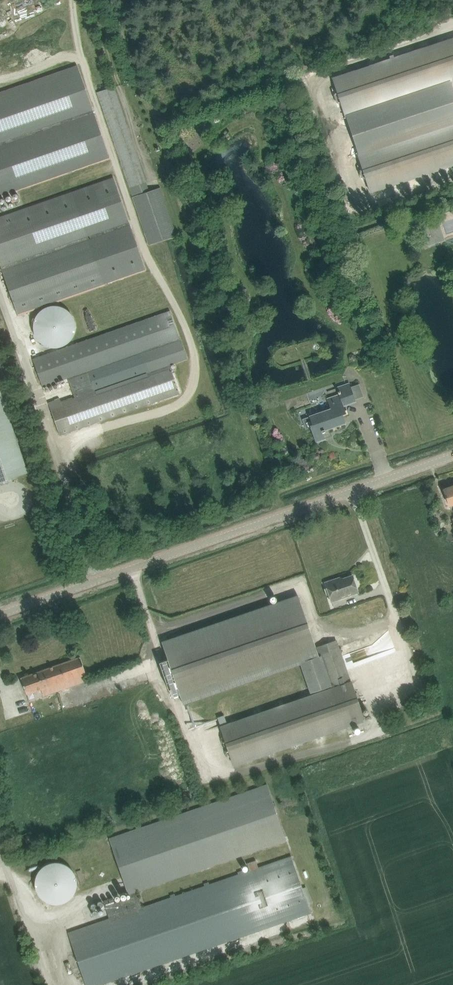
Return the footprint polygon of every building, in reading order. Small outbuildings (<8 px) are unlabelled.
[(428,173),(452,165),(452,39),(448,40),(332,79),(345,117),(357,155),(369,193),(372,192),(374,200),(389,196),(386,187),(428,173)] [(0,91),(0,193),(111,159),(82,66),(0,91)] [(147,273),(120,178),(0,213),(0,256),(16,311),(147,273)] [(177,236),(160,188),(155,190),(133,197),(149,245),(177,236)] [(419,223),(420,224),(425,239),(436,235),(431,219),(419,223)] [(31,333),(64,350),(82,317),(49,300),(31,333)] [(175,313),(34,353),(43,386),(69,378),(74,396),(61,400),(60,398),(50,401),(59,431),(181,396),(172,363),(188,359),(175,313)] [(343,406),(356,401),(349,383),(336,388),(339,395),(327,399),(331,409),(309,417),(303,419),(306,429),(311,427),(312,432),(316,442),(325,439),(323,432),(325,432),(325,430),(345,423),(343,414),(346,413),(343,406)] [(444,489),(449,505),(452,503),(452,486),(444,489)] [(336,583),(335,580),(325,583),(330,597),(338,595),(339,599),(358,592),(353,575),(341,579),(342,581),(336,583)] [(173,640),(162,643),(168,660),(160,663),(169,688),(177,686),(183,702),(300,662),(311,693),(330,686),(320,656),(319,656),(299,597),(182,636),(180,632),(171,636),(173,640)] [(219,717),(222,727),(236,767),(365,722),(351,681),(351,682),(337,641),(317,648),(320,656),(330,686),(331,689),(228,725),(224,715),(219,717)] [(21,678),(27,694),(41,689),(44,696),(88,680),(84,666),(80,657),(21,678)] [(131,897),(106,906),(107,909),(110,918),(68,933),(84,978),(86,984),(98,984),(311,912),(292,856),(258,868),(256,859),(247,862),(250,871),(244,873),(243,870),(238,872),(239,874),(210,884),(209,881),(204,883),(205,886),(176,896),(175,893),(170,895),(171,897),(143,907),(137,891),(287,840),(268,784),(110,838),(129,894),(130,894),(131,897)] [(75,861),(38,865),(42,903),(78,900),(75,861)]
